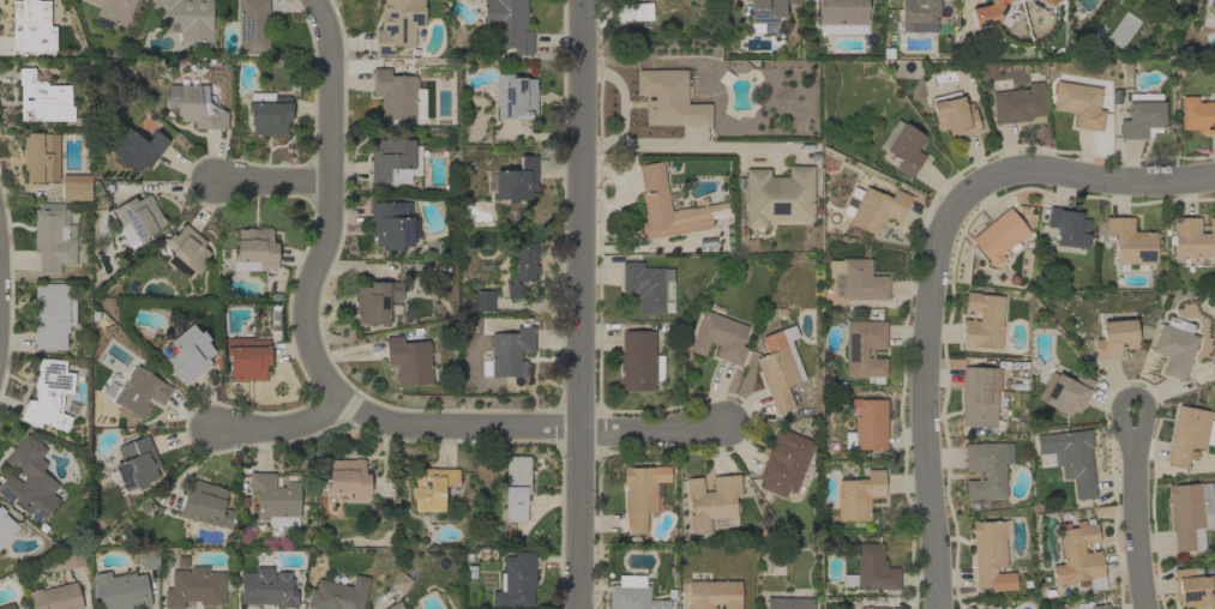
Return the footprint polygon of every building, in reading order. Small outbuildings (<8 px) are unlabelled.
[(12,0),(22,0),(37,0),(49,0),(49,23),(55,23),(55,49),(44,49),(44,52),(19,50),(19,49),(12,49),(12,0)] [(98,6),(86,0),(136,0),(125,26),(110,20),(108,29),(91,22),(95,14),(98,6)] [(152,8),(152,0),(211,0),(211,22),(212,22),(212,41),(207,41),(207,50),(190,50),(190,41),(180,40),(180,31),(161,31),(161,8),(152,8)] [(237,53),(239,0),(269,0),(267,53),(237,53)] [(380,29),(380,0),(423,0),(423,26),(414,26),(414,47),(392,47),(392,55),(374,55),(374,29),(380,29)] [(482,26),(483,0),(527,0),(527,30),(533,30),(533,54),(513,54),(513,47),(493,47),(493,26),(482,26)] [(645,2),(645,0),(658,0),(658,2),(652,2),(652,4),(651,4),(651,19),(632,20),(632,2),(645,2)] [(747,32),(748,0),(784,0),(784,17),(776,17),(776,23),(762,23),(762,32),(747,32)] [(817,24),(817,0),(867,0),(866,24),(864,24),(864,34),(835,34),(835,28),(828,28),(828,34),(817,34),(817,24)] [(900,22),(900,0),(938,0),(938,20),(934,20),(934,31),(901,31),(901,22),(900,22)] [(990,4),(991,0),(1022,0),(1011,4),(1009,4),(1010,8),(1006,16),(1011,18),(1006,26),(998,22),(997,22),(988,24),(988,25),(981,28),(981,25),(974,28),(969,8),(990,4)] [(1203,5),(1204,0),(1214,0),(1214,14),(1209,13),(1210,6),(1203,5)] [(71,105),(73,105),(73,120),(20,120),(20,85),(18,85),(18,83),(17,83),(17,74),(18,74),(18,68),(34,68),(34,80),(44,82),(48,84),(47,85),(71,85),(71,105)] [(423,88),(423,117),(415,117),(415,119),(380,119),(380,102),(380,95),(372,95),(372,68),(390,68),(390,76),(417,76),(417,88),(423,88)] [(686,70),(687,103),(710,103),(710,125),(644,125),(644,95),(636,95),(636,70),(686,70)] [(497,117),(497,100),(498,74),(503,74),(503,73),(512,74),(512,77),(525,77),(525,78),(536,78),(535,89),(536,89),(536,94),(536,102),(536,105),(535,114),(522,113),(522,117),(497,117)] [(1028,88),(1027,83),(1042,80),(1046,114),(1030,115),(1030,120),(994,123),(991,91),(1028,88)] [(1075,113),(1051,109),(1055,80),(1101,88),(1097,109),(1103,110),(1101,131),(1072,127),(1075,113)] [(176,100),(169,100),(168,86),(176,86),(176,84),(206,84),(206,83),(216,83),(216,84),(219,84),(219,109),(227,109),(227,128),(194,128),(194,120),(190,120),(190,121),(184,121),(184,120),(176,120),(176,100)] [(1126,92),(1125,90),(1126,86),(1129,85),(1131,85),(1133,88),(1132,91),(1132,92),(1144,92),(1144,90),(1147,88),(1150,88),(1153,90),(1153,92),(1160,92),(1160,100),(1161,100),(1161,101),(1163,101),(1163,127),(1159,127),(1159,131),(1150,131),(1150,135),(1147,135),(1147,139),(1119,139),(1118,120),(1126,120),(1126,101),(1127,101),(1126,92)] [(962,96),(964,104),(972,102),(974,110),(974,109),(980,128),(949,137),(948,133),(946,133),(946,129),(938,132),(930,97),(957,90),(960,96),(962,96)] [(275,92),(275,96),(290,96),(290,121),(285,121),(285,135),(255,134),(255,135),(251,135),(251,125),(249,125),(249,110),(246,110),(247,102),(249,102),(249,92),(275,92)] [(1196,96),(1196,101),(1214,101),(1214,133),(1197,133),(1197,129),(1180,129),(1181,96),(1196,96)] [(879,145),(896,119),(903,123),(903,122),(925,137),(916,150),(925,156),(909,179),(895,169),(900,161),(885,151),(885,150),(879,145)] [(149,168),(144,164),(138,173),(126,163),(124,165),(115,159),(118,157),(108,150),(112,146),(104,140),(119,122),(125,127),(126,127),(146,141),(155,131),(169,141),(168,141),(168,143),(149,168)] [(23,137),(26,137),(26,132),(41,133),(59,133),(59,181),(41,180),(41,181),(25,181),(25,169),(23,169),(23,137)] [(414,145),(419,145),(419,182),(387,183),(387,182),(371,182),(371,155),(371,149),(377,149),(377,141),(377,139),(392,139),(392,135),(402,134),(402,139),(414,139),(414,145)] [(486,191),(486,173),(494,173),(494,170),(519,170),(519,155),(536,155),(536,183),(537,183),(537,189),(530,189),(530,193),(531,193),(531,199),(517,199),(517,203),(506,203),(506,199),(494,199),(494,191),(486,191)] [(639,222),(644,222),(639,193),(642,192),(637,165),(662,161),(670,210),(690,206),(690,207),(727,201),(729,211),(728,211),(729,216),(710,219),(711,227),(643,239),(639,222)] [(745,168),(769,168),(769,176),(787,176),(788,165),(813,165),(812,221),(765,221),(765,227),(745,227),(745,168)] [(90,174),(90,200),(61,200),(61,174),(90,174)] [(865,186),(880,194),(882,193),(891,198),(895,188),(910,195),(898,222),(886,216),(877,236),(847,223),(865,186)] [(130,248),(126,241),(119,227),(121,224),(113,209),(133,197),(136,200),(149,193),(150,195),(154,201),(166,223),(149,233),(151,237),(139,243),(138,242),(130,248)] [(410,203),(410,217),(413,217),(413,219),(416,219),(415,235),(415,236),(413,236),(413,246),(401,246),(401,249),(387,249),(387,246),(375,246),(375,240),(377,236),(369,236),(371,201),(410,203)] [(66,209),(66,224),(74,224),(74,237),(76,237),(76,263),(60,263),(60,275),(40,275),(40,252),(34,252),(34,209),(37,209),(37,203),(62,203),(62,209),(66,209)] [(1009,206),(1029,231),(1002,254),(1004,258),(992,267),(987,261),(988,260),(970,239),(1009,206)] [(1048,206),(1083,210),(1083,218),(1090,219),(1088,236),(1085,248),(1053,245),(1055,227),(1046,225),(1048,206)] [(1144,270),(1136,270),(1136,264),(1126,264),(1126,270),(1118,270),(1118,264),(1115,264),(1115,246),(1114,246),(1114,235),(1105,235),(1105,217),(1132,217),(1132,231),(1156,231),(1156,264),(1144,264),(1144,270)] [(1209,217),(1214,217),(1214,257),(1214,261),(1205,261),(1205,265),(1181,265),(1181,261),(1173,261),(1173,233),(1172,233),(1172,217),(1201,217),(1199,233),(1209,233),(1209,217)] [(155,252),(172,233),(175,235),(185,223),(206,242),(203,246),(212,254),(197,275),(193,272),(185,282),(163,263),(164,260),(155,252)] [(247,228),(252,228),(260,229),(260,228),(264,228),(264,229),(266,229),(266,228),(270,228),(272,228),(272,242),(277,242),(276,267),(259,267),(259,269),(243,269),(243,261),(233,261),(233,253),(235,253),(235,240),(236,240),(237,228),(247,228)] [(505,283),(511,283),(512,279),(512,275),(515,275),(515,255),(511,255),(511,242),(536,242),(536,255),(535,255),(535,265),(537,265),(537,271),(535,271),(535,281),(515,281),(515,283),(519,283),(519,299),(505,299),(505,283)] [(834,296),(834,277),(828,277),(828,260),(841,260),(841,258),(871,258),(871,276),(888,276),(888,299),(840,299),(840,296),(834,296)] [(643,261),(643,267),(664,267),(664,269),(673,269),(673,281),(664,281),(664,313),(638,313),(638,297),(634,297),(634,289),(621,289),(621,261),(643,261)] [(451,265),(450,282),(434,281),(435,265),(451,265)] [(398,304),(399,304),(399,318),(389,318),(387,326),(379,326),(379,322),(366,322),(366,321),(355,321),(355,296),(355,289),(355,287),(369,287),(369,282),(402,282),(402,300),(398,300),(398,304)] [(34,283),(67,283),(67,302),(74,302),(74,326),(67,326),(67,332),(66,332),(65,349),(34,348),(34,283)] [(493,290),(493,310),(474,310),(475,290),(493,290)] [(963,319),(979,320),(979,312),(964,310),(966,291),(981,293),(981,294),(1004,296),(999,349),(975,346),(975,348),(961,346),(963,319)] [(704,309),(748,326),(740,345),(746,348),(740,366),(714,356),(718,344),(710,342),(704,356),(687,350),(704,309)] [(1165,324),(1168,315),(1192,324),(1189,333),(1199,337),(1183,380),(1161,373),(1167,357),(1150,351),(1159,327),(1157,327),(1159,322),(1161,324),(1161,322),(1165,324)] [(1095,358),(1094,338),(1101,338),(1100,321),(1135,319),(1137,348),(1125,349),(1124,342),(1119,342),(1120,357),(1095,358)] [(885,321),(885,349),(873,349),(873,357),(885,357),(885,376),(844,375),(846,320),(885,321)] [(185,384),(173,370),(174,369),(163,356),(166,355),(162,350),(166,346),(158,337),(178,321),(184,330),(192,322),(199,332),(203,330),(210,339),(206,342),(215,351),(207,357),(211,362),(185,384)] [(795,361),(798,361),(804,378),(800,380),(800,381),(787,386),(787,388),(798,385),(804,400),(794,405),(794,406),(776,414),(754,358),(766,354),(760,337),(793,324),(798,336),(787,340),(795,361)] [(480,375),(481,360),(491,360),(491,346),(488,346),(488,336),(491,336),(491,333),(516,333),(516,326),(535,326),(535,331),(534,331),(534,352),(519,351),(519,354),(521,354),(521,360),(527,360),(527,366),(525,366),(525,376),(491,375),(480,375)] [(662,355),(662,380),(655,380),(655,390),(621,390),(621,331),(655,331),(655,355),(662,355)] [(384,337),(403,336),(403,343),(428,340),(429,344),(431,344),(432,354),(429,354),(432,384),(397,386),(396,363),(386,364),(384,337)] [(252,337),(252,339),(269,339),(270,364),(265,364),(265,379),(231,380),(230,369),(229,369),(229,360),(225,360),(224,338),(252,337)] [(28,399),(35,399),(36,388),(34,388),(35,376),(37,376),(37,370),(36,369),(37,362),(38,362),(40,358),(46,358),(66,361),(65,372),(74,373),(72,393),(64,392),(61,412),(72,417),(65,432),(41,421),(38,427),(19,420),(28,399)] [(100,384),(107,373),(115,380),(114,381),(121,386),(128,375),(127,375),(133,366),(134,367),(137,364),(173,388),(162,404),(150,396),(145,403),(151,406),(148,410),(149,411),(146,415),(145,415),(142,420),(104,396),(108,390),(100,384)] [(963,366),(999,367),(999,391),(997,391),(996,427),(961,426),(963,366)] [(1051,372),(1055,374),(1057,373),(1072,381),(1077,372),(1095,381),(1078,412),(1071,409),(1067,416),(1054,409),(1041,402),(1042,400),(1037,397),(1051,372)] [(886,450),(854,450),(854,447),(844,447),(844,432),(854,432),(854,414),(844,414),(844,404),(850,404),(850,398),(859,398),(859,399),(886,399),(886,450)] [(1210,420),(1214,421),(1214,433),(1208,432),(1204,448),(1190,446),(1186,466),(1167,463),(1178,405),(1211,411),(1210,420)] [(777,427),(816,442),(794,493),(787,490),(783,498),(759,488),(762,480),(757,478),(777,427)] [(1045,465),(1043,453),(1036,453),(1035,435),(1090,429),(1093,447),(1090,447),(1095,498),(1076,500),(1073,477),(1061,478),(1060,464),(1045,465)] [(11,502),(0,494),(0,484),(8,474),(20,482),(24,477),(4,462),(25,433),(47,450),(40,458),(47,463),(41,470),(44,472),(43,474),(58,484),(52,493),(59,499),(40,524),(11,501),(11,502)] [(148,434),(157,460),(158,460),(161,466),(155,468),(156,471),(156,470),(158,477),(148,482),(149,486),(137,490),(136,487),(125,492),(121,482),(116,483),(109,466),(121,462),(116,447),(148,434)] [(1011,441),(1012,463),(1004,464),(1005,498),(966,499),(964,480),(978,480),(976,471),(964,471),(963,444),(1011,441)] [(530,494),(525,494),(525,501),(527,520),(506,521),(505,506),(504,487),(505,487),(505,456),(529,456),(530,494)] [(351,499),(351,493),(324,493),(324,487),(329,487),(329,469),(330,469),(330,459),(354,459),(354,458),(362,458),(362,459),(365,459),(365,474),(368,474),(368,489),(369,489),(369,499),(351,499)] [(625,484),(624,484),(624,466),(627,466),(627,468),(656,468),(656,511),(645,511),(645,533),(625,533),(625,484)] [(458,469),(457,486),(443,486),(443,511),(414,511),(414,499),(410,499),(410,487),(414,487),(414,474),(425,474),(425,468),(458,469)] [(825,520),(825,509),(837,509),(837,480),(856,480),(856,478),(866,478),(866,469),(884,469),(884,498),(870,498),(870,520),(837,520),(825,520)] [(255,511),(252,511),(252,505),(255,505),(255,490),(249,490),(249,471),(254,471),(254,472),(276,472),(276,487),(283,487),(283,483),(299,483),(299,517),(255,517),(255,511)] [(739,474),(740,495),(735,495),(735,498),(734,498),(735,515),(709,518),(710,532),(690,533),(688,517),(690,517),(687,496),(685,478),(702,477),(703,492),(712,490),(711,476),(739,474)] [(185,492),(190,493),(193,480),(197,480),(199,480),(199,481),(202,482),(202,481),(204,482),(212,484),(217,486),(217,487),(227,489),(222,507),(235,511),(230,529),(218,526),(178,515),(185,492)] [(1214,514),(1214,528),(1203,529),(1204,549),(1173,551),(1169,502),(1168,502),(1167,484),(1172,484),(1210,482),(1214,514)] [(18,526),(0,547),(0,507),(5,511),(4,513),(18,526)] [(1051,565),(1063,563),(1057,524),(1067,521),(1069,527),(1075,526),(1075,521),(1084,520),(1084,524),(1087,524),(1085,519),(1091,518),(1093,523),(1096,523),(1099,541),(1084,543),(1083,542),(1084,553),(1085,553),(1085,551),(1100,549),(1106,587),(1090,590),(1089,578),(1087,579),(1087,585),(1077,586),(1077,580),(1067,581),(1067,583),(1053,584),(1051,565)] [(1005,565),(996,565),(996,573),(1015,572),(1015,590),(993,590),(993,587),(975,587),(973,539),(972,539),(972,520),(976,520),(978,521),(1010,520),(1010,537),(1005,537),(1005,565)] [(848,556),(848,544),(856,545),(856,543),(882,543),(882,560),(885,560),(885,567),(898,567),(898,589),(856,589),(856,586),(843,586),(843,574),(856,574),(856,556),(848,556)] [(140,548),(157,548),(157,568),(140,568),(140,548)] [(499,572),(504,572),(504,556),(515,556),(515,551),(534,551),(534,587),(531,587),(531,605),(491,605),(491,591),(499,591),(499,572)] [(174,566),(174,556),(185,556),(185,566),(174,566)] [(463,579),(463,565),(473,565),(474,579),(463,579)] [(164,587),(170,587),(170,569),(187,569),(187,573),(190,573),(190,566),(207,566),(207,572),(222,572),(222,573),(223,573),(223,604),(198,604),(198,601),(184,601),(184,608),(164,608),(164,587)] [(240,572),(254,572),(254,566),(272,567),(272,574),(275,574),(275,571),(290,572),(290,578),(293,578),(293,590),(296,590),(296,601),(296,607),(278,607),(278,603),(240,603),(240,572)] [(1201,575),(1214,574),(1214,608),(1210,608),(1209,608),(1199,608),(1184,608),(1183,599),(1174,601),(1172,568),(1201,567),(1201,575)] [(397,569),(411,579),(402,593),(387,584),(397,569)] [(150,605),(129,608),(100,608),(95,583),(92,574),(109,571),(110,577),(134,572),(136,575),(145,573),(148,589),(150,589),(151,593),(148,593),(150,605)] [(368,578),(361,608),(316,608),(306,607),(311,587),(314,589),(317,578),(351,586),(354,574),(368,578)] [(669,601),(669,608),(608,608),(608,585),(616,585),(618,575),(642,575),(642,585),(648,585),(648,599),(669,601)] [(723,605),(723,604),(714,604),(714,608),(686,608),(686,604),(687,604),(687,580),(740,580),(740,608),(723,608),(723,605)] [(83,608),(77,608),(32,608),(29,597),(28,597),(26,591),(41,587),(41,590),(76,581),(83,608)] [(813,598),(813,608),(765,608),(765,597),(813,598)] [(398,599),(403,608),(382,608),(398,599)]
